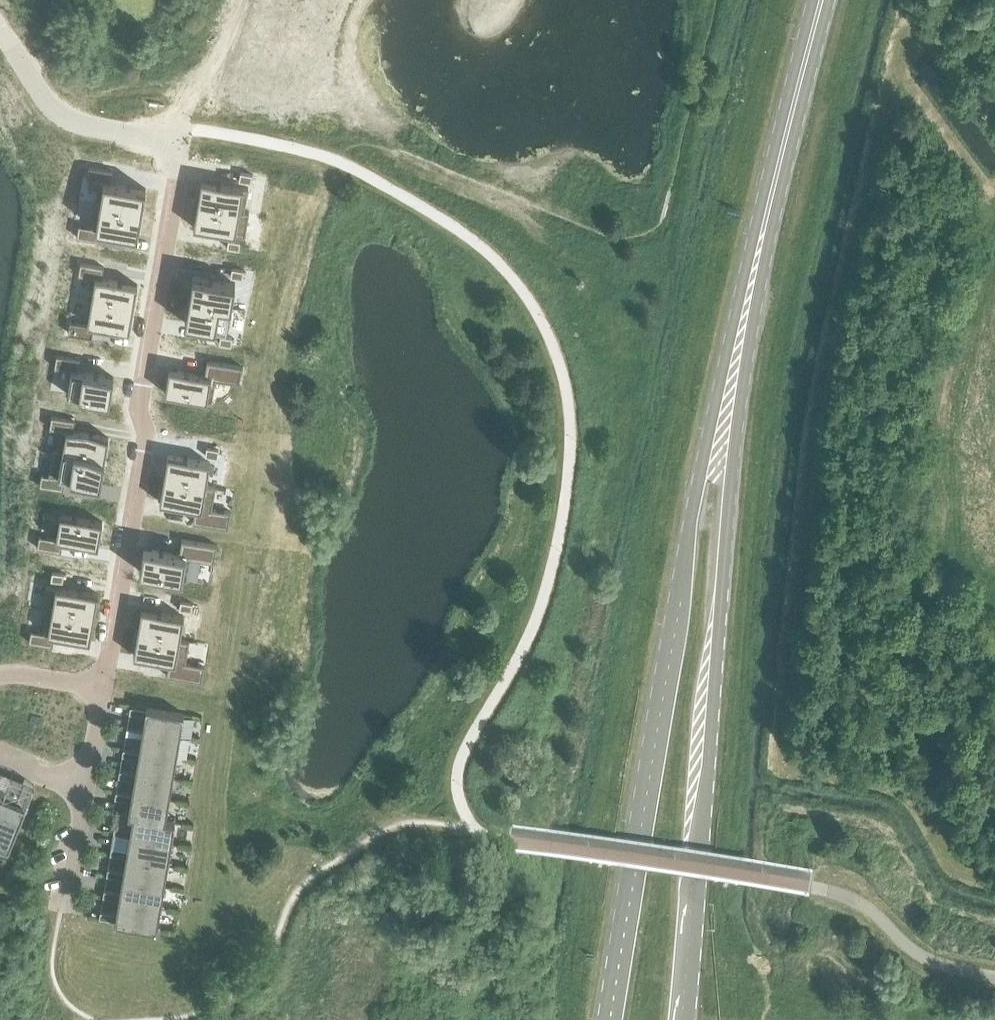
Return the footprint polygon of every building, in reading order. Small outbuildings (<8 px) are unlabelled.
[(301,32),(297,39),(308,45),(312,38),(301,32)] [(267,91),(263,98),(273,104),(277,97),(267,91)] [(98,180),(94,203),(141,211),(145,188),(109,182),(111,170),(88,166),(86,178),(98,180)] [(238,179),(250,181),(251,173),(239,171),(238,179)] [(244,210),(247,187),(200,179),(196,203),(248,211),(248,210),(244,210)] [(141,211),(94,203),(90,226),(78,224),(76,236),(99,240),(101,228),(137,234),(141,211)] [(248,211),(196,203),(192,226),(244,235),(248,211)] [(226,247),(238,248),(239,240),(228,238),(226,247)] [(94,277),(90,300),(132,307),(137,284),(101,278),(103,266),(79,262),(77,274),(94,277)] [(242,277),(243,269),(231,267),(230,275),(242,277)] [(230,306),(234,282),(192,275),(188,299),(230,306)] [(188,299),(184,322),(226,329),(230,306),(188,299)] [(132,307),(90,300),(86,323),(69,320),(67,332),(91,336),(93,324),(128,331),(132,307)] [(218,342),(230,344),(231,336),(220,334),(218,342)] [(108,400),(112,376),(77,370),(79,358),(56,354),(54,366),(70,369),(66,393),(108,400)] [(167,368),(163,392),(211,400),(215,378),(231,380),(239,382),(241,365),(206,359),(204,374),(167,368)] [(103,460),(107,437),(72,431),(74,419),(51,415),(49,427),(61,429),(57,451),(52,451),(52,452),(103,460)] [(218,448),(206,446),(204,454),(216,456),(218,448)] [(48,475),(41,473),(39,485),(62,489),(64,478),(100,484),(103,460),(52,452),(48,475)] [(167,454),(163,477),(215,486),(215,485),(206,484),(209,461),(167,454)] [(194,507),(192,521),(227,527),(230,510),(227,510),(211,507),(215,486),(163,477),(159,501),(194,507)] [(60,551),(62,540),(97,546),(101,521),(59,513),(59,514),(55,538),(38,535),(36,546),(60,551)] [(143,546),(139,571),(186,579),(190,557),(205,559),(213,561),(216,544),(181,538),(178,552),(143,546)] [(50,579),(62,581),(63,573),(51,571),(50,579)] [(97,593),(45,585),(41,608),(93,617),(97,593)] [(180,600),(178,608),(190,610),(191,602),(180,600)] [(46,610),(42,632),(30,630),(28,642),(52,646),(54,635),(89,641),(93,617),(41,608),(41,609),(46,610)] [(179,637),(183,615),(141,608),(137,631),(188,640),(189,639),(179,637)] [(168,661),(166,675),(201,681),(204,664),(201,664),(185,661),(188,640),(137,631),(132,655),(168,661)] [(144,715),(142,729),(179,735),(183,713),(145,707),(145,709),(129,706),(128,713),(144,715)] [(140,737),(138,750),(175,757),(179,735),(142,729),(141,730),(126,728),(125,734),(140,737)] [(137,758),(134,771),(172,778),(175,757),(138,750),(138,752),(122,749),(121,755),(137,758)] [(133,779),(131,793),(168,799),(172,778),(134,771),(134,773),(118,770),(117,777),(133,779)] [(127,815),(132,816),(132,815),(164,820),(165,820),(168,799),(131,793),(131,794),(115,792),(114,798),(130,801),(127,815)] [(8,848),(25,805),(2,796),(0,801),(0,845),(8,848)] [(128,835),(128,836),(170,843),(174,821),(165,820),(164,820),(132,815),(132,816),(130,829),(114,826),(113,832),(128,835)] [(125,856),(125,857),(167,865),(170,843),(128,836),(126,850),(110,847),(109,854),(125,856)] [(121,878),(121,879),(163,886),(167,865),(125,857),(122,871),(107,869),(106,875),(121,878)] [(118,899),(117,900),(160,907),(163,886),(121,879),(119,893),(103,890),(102,896),(118,899)] [(160,907),(117,900),(115,914),(99,911),(98,918),(114,920),(114,922),(156,929),(160,907)]
